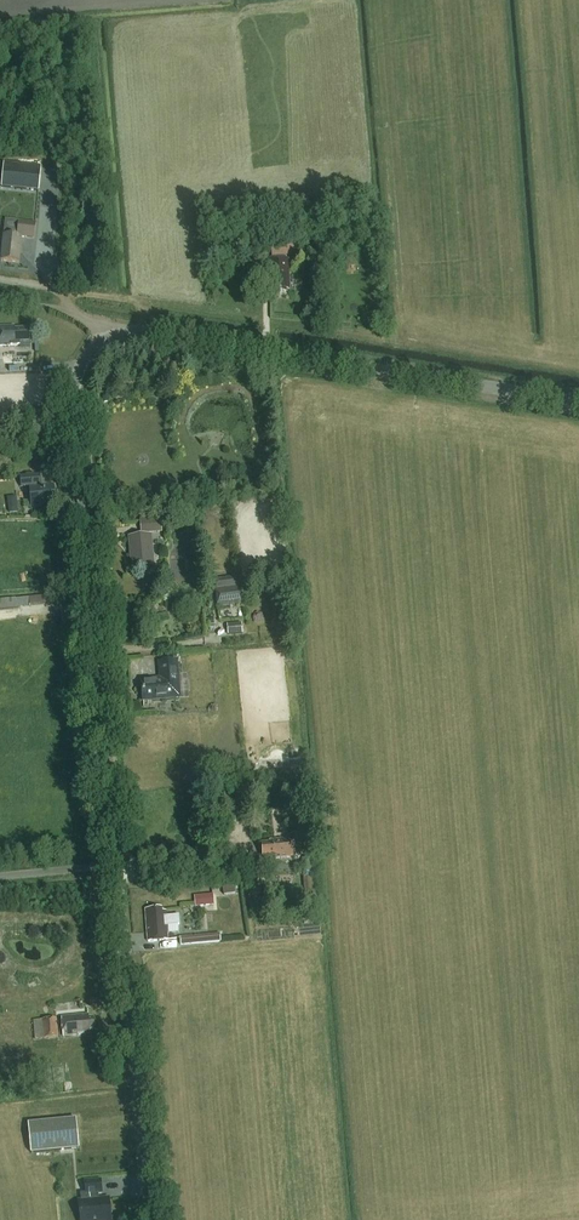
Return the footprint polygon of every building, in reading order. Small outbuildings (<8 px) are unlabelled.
[(4,163),(1,187),(39,191),(41,167),(4,163)] [(18,221),(17,236),(3,234),(0,261),(20,263),(22,237),(35,238),(36,223),(18,221)] [(306,228),(306,221),(289,222),(290,229),(306,228)] [(297,256),(296,241),(272,242),(273,257),(297,256)] [(290,290),(288,259),(269,260),(271,290),(274,290),(274,294),(286,293),(286,290),(290,290)] [(32,340),(32,329),(16,330),(15,328),(0,329),(0,340),(0,346),(22,345),(22,341),(32,340)] [(35,468),(52,467),(51,451),(34,452),(35,468)] [(40,475),(20,477),(21,488),(41,486),(40,475)] [(44,507),(58,505),(56,486),(32,489),(34,509),(44,508),(44,507)] [(141,534),(162,533),(161,519),(140,521),(141,534)] [(131,569),(155,567),(152,535),(128,537),(131,569)] [(216,590),(218,607),(241,604),(241,601),(245,601),(243,589),(239,590),(239,587),(237,587),(236,577),(216,579),(217,589),(216,590)] [(17,608),(58,604),(57,594),(29,597),(16,599),(16,598),(0,600),(0,610),(17,608)] [(243,634),(242,623),(228,625),(229,636),(243,634)] [(144,683),(145,702),(182,699),(179,663),(162,665),(163,681),(144,683)] [(302,777),(301,767),(265,771),(266,781),(302,777)] [(288,826),(309,825),(308,815),(288,816),(288,826)] [(301,856),(301,851),(296,852),(295,840),(272,842),(272,844),(264,845),(265,858),(275,857),(275,860),(297,858),(297,857),(301,856)] [(317,900),(315,876),(303,877),(306,901),(317,900)] [(197,905),(214,913),(222,896),(215,893),(211,901),(201,896),(197,905)] [(163,908),(146,909),(148,942),(169,940),(168,926),(180,925),(180,915),(167,916),(167,911),(163,911),(163,908)] [(180,935),(181,946),(211,943),(210,935),(193,936),(193,934),(180,935)] [(92,1032),(96,1032),(95,1019),(91,1020),(91,1016),(63,1019),(65,1038),(92,1035),(92,1032)] [(35,1039),(59,1037),(58,1018),(34,1020),(35,1039)] [(79,1149),(77,1119),(28,1123),(31,1154),(79,1149)] [(110,1199),(99,1200),(98,1193),(102,1193),(101,1181),(87,1182),(85,1183),(86,1193),(81,1194),(81,1202),(79,1202),(81,1219),(112,1219),(110,1199)]
